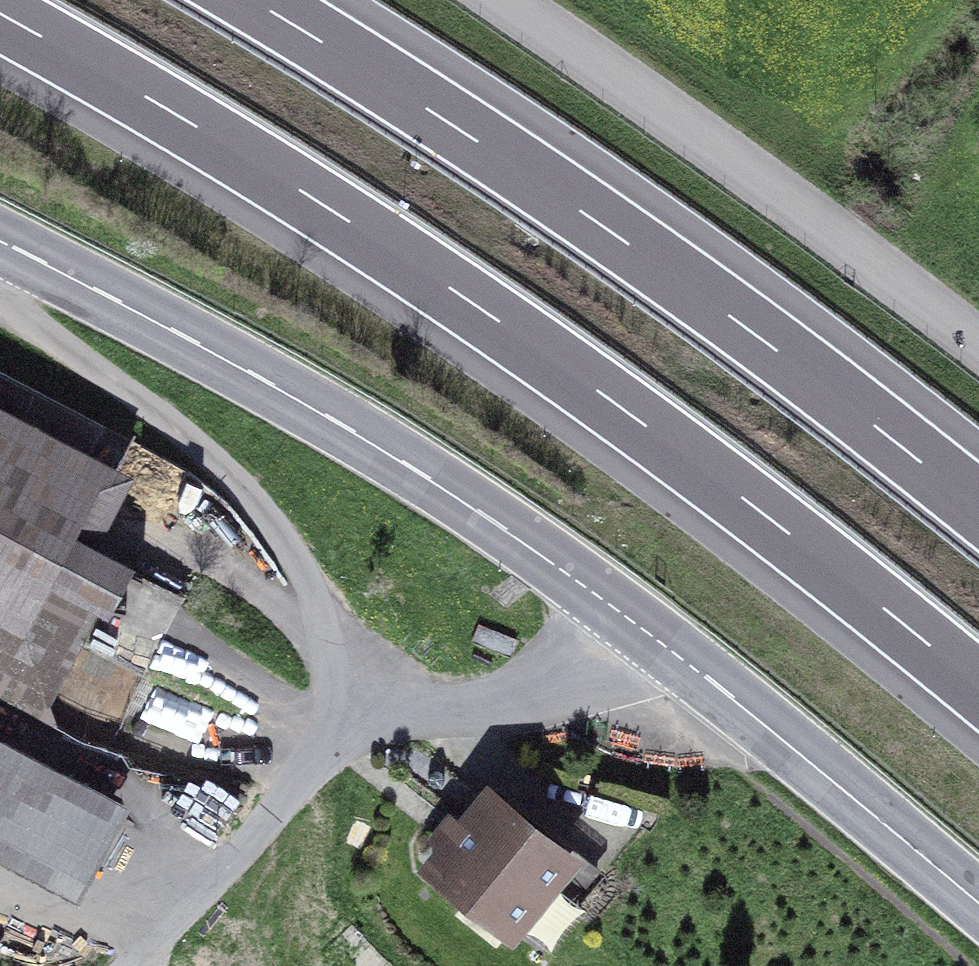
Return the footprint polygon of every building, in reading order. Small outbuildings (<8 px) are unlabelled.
[(0,399),(0,688),(46,711),(161,476),(0,399)] [(0,733),(0,859),(76,898),(128,800),(0,733)] [(579,852),(483,773),(414,856),(510,935),(579,852)]
